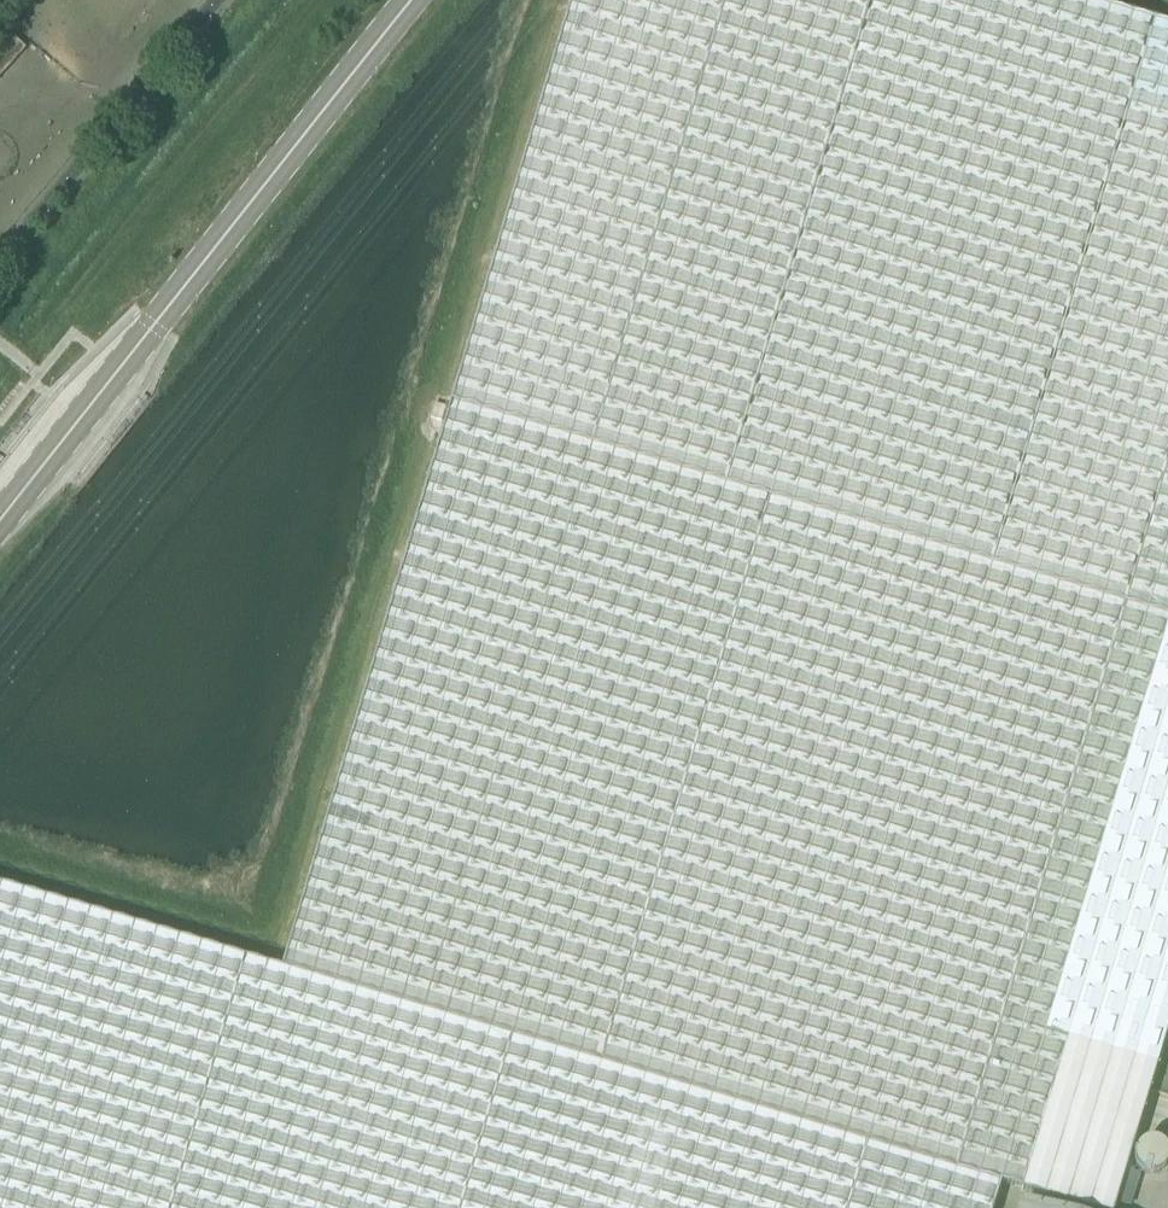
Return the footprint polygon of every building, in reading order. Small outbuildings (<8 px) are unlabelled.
[(1082,0),(571,0),(281,970),(0,886),(0,1207),(993,1207),(1001,1182),(1089,1207),(1115,1207),(1167,1030),(1167,26),(1082,0)] [(1024,1198),(1021,1207),(1057,1207),(1024,1198)]
